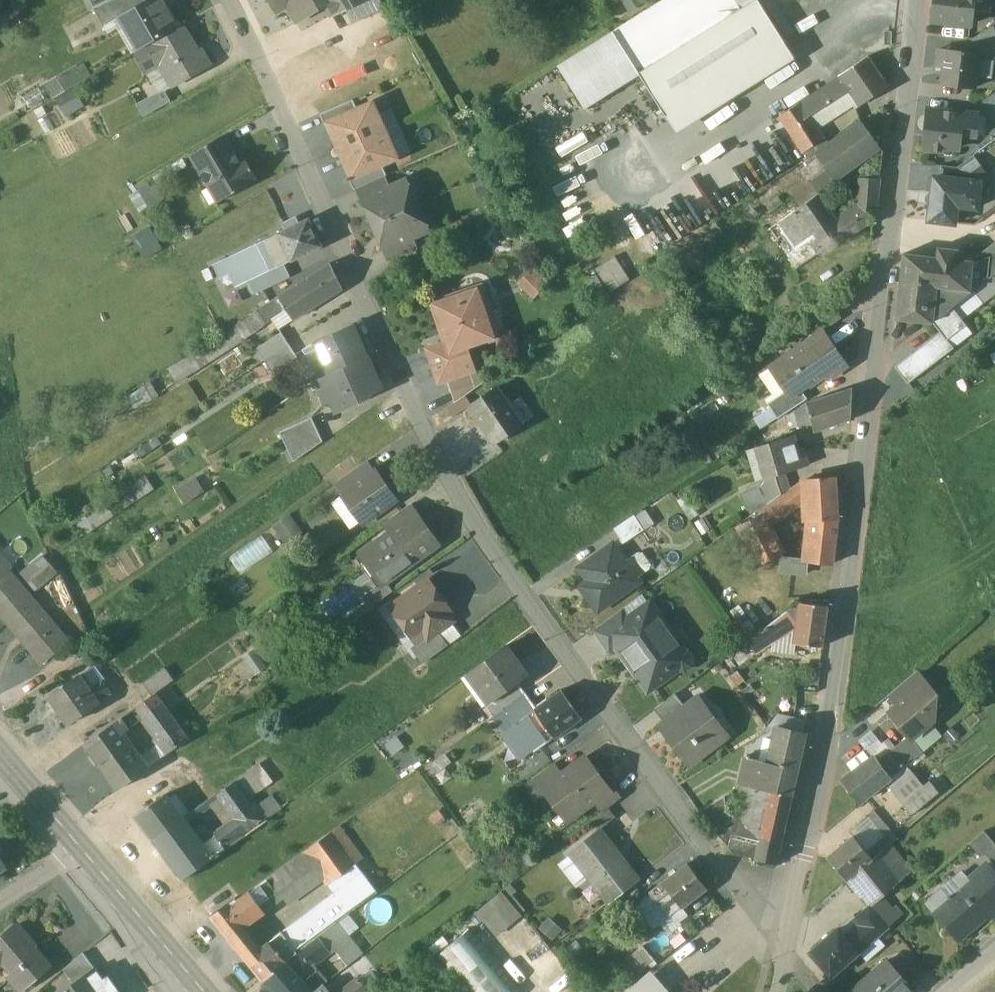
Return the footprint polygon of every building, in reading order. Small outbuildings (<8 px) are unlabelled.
[(94,8),(112,0),(90,0),(94,8)] [(94,8),(104,27),(122,16),(121,15),(145,1),(145,0),(112,0),(94,8)] [(121,15),(122,16),(140,49),(178,27),(163,0),(148,0),(145,1),(121,15)] [(297,21),(327,4),(333,0),(285,0),(297,21)] [(327,4),(334,16),(334,15),(367,0),(333,0),(327,4)] [(588,0),(593,8),(596,13),(606,6),(602,0),(589,0),(588,0)] [(613,32),(639,73),(741,9),(736,0),(663,0),(613,32)] [(639,73),(639,74),(666,115),(784,41),(758,0),(755,0),(741,9),(639,73)] [(741,9),(755,0),(736,0),(741,9)] [(933,19),(971,24),(973,7),(974,0),(935,0),(933,19)] [(973,7),(987,9),(988,0),(974,0),(973,7)] [(198,50),(183,24),(178,27),(140,49),(134,52),(146,72),(161,63),(174,86),(210,65),(200,48),(198,50)] [(974,39),(972,52),(979,52),(978,58),(993,59),(993,61),(994,61),(994,31),(993,25),(974,39)] [(594,31),(585,37),(589,44),(598,38),(594,31)] [(613,32),(558,66),(585,108),(639,74),(639,73),(613,32)] [(936,66),(941,37),(929,35),(924,64),(936,66)] [(784,41),(666,115),(676,132),(795,58),(784,41)] [(972,52),(946,49),(942,84),(975,88),(976,75),(978,58),(979,52),(972,52)] [(868,56),(841,75),(851,90),(860,104),(887,86),(868,56)] [(993,59),(978,58),(976,75),(991,77),(993,61),(993,59)] [(76,65),(46,83),(54,98),(85,80),(76,65)] [(841,75),(810,95),(815,102),(821,110),(851,90),(841,75)] [(164,89),(137,103),(144,116),(171,101),(164,89)] [(43,100),(38,90),(24,98),(30,107),(43,100)] [(77,90),(57,101),(66,117),(86,105),(77,90)] [(810,95),(800,102),(805,109),(815,102),(810,95)] [(353,99),(320,114),(325,126),(329,124),(329,123),(358,110),(353,99)] [(800,102),(780,116),(790,131),(794,137),(804,152),(825,138),(811,117),(805,109),(800,102)] [(815,102),(805,109),(811,117),(821,110),(815,102)] [(358,110),(329,123),(329,124),(341,150),(384,131),(372,104),(358,110)] [(973,113),(929,109),(925,148),(942,150),(943,145),(959,147),(961,134),(970,135),(973,113)] [(46,115),(37,120),(45,133),(54,128),(46,115)] [(780,116),(757,131),(767,146),(780,137),(790,131),(780,116)] [(861,121),(815,152),(819,158),(832,178),(878,145),(861,121)] [(384,131),(341,150),(352,176),(352,177),(382,164),(396,157),(384,131)] [(790,131),(780,137),(785,144),(794,137),(790,131)] [(224,134),(190,154),(219,202),(253,183),(252,181),(257,177),(247,160),(241,163),(224,134)] [(794,137),(785,144),(790,151),(783,155),(792,168),(807,157),(804,152),(794,137)] [(974,155),(957,167),(942,165),(940,177),(980,182),(989,176),(974,155)] [(819,158),(802,171),(815,190),(832,178),(819,158)] [(382,164),(352,177),(352,176),(348,177),(354,190),(359,188),(359,187),(383,177),(387,175),(382,164)] [(383,177),(359,187),(359,188),(364,198),(364,199),(388,188),(383,177)] [(940,177),(934,177),(932,192),(930,192),(927,193),(926,195),(925,198),(925,200),(926,202),(928,204),(931,205),(929,220),(955,223),(957,205),(977,208),(980,182),(940,177)] [(388,188),(364,199),(364,198),(362,199),(374,224),(418,205),(406,179),(388,188)] [(206,205),(216,199),(209,186),(199,191),(206,205)] [(818,194),(781,221),(808,260),(846,233),(836,220),(818,194)] [(869,196),(836,220),(846,233),(848,237),(875,218),(878,195),(869,196)] [(418,205),(374,224),(385,250),(387,249),(386,249),(410,238),(410,239),(429,230),(418,205)] [(296,218),(284,224),(287,229),(299,224),(296,218)] [(287,229),(280,233),(293,259),(321,245),(308,219),(299,224),(287,229)] [(808,260),(781,221),(767,230),(794,269),(808,260)] [(144,256),(162,247),(152,225),(134,233),(144,256)] [(280,233),(221,262),(228,275),(240,269),(246,282),(249,281),(264,273),(293,259),(280,233)] [(410,238),(386,249),(387,249),(391,260),(415,250),(410,239),(410,238)] [(981,253),(994,271),(994,243),(981,253)] [(938,257),(904,254),(897,319),(932,322),(972,292),(974,261),(972,261),(960,260),(961,249),(939,247),(938,257)] [(972,261),(974,261),(972,292),(992,276),(994,274),(994,271),(981,253),(972,261)] [(597,266),(610,289),(630,278),(617,255),(597,266)] [(221,262),(214,266),(221,279),(228,275),(221,262)] [(331,263),(302,282),(314,306),(343,288),(331,263)] [(532,267),(518,281),(535,296),(548,282),(532,267)] [(264,273),(249,281),(254,290),(255,292),(270,285),(264,273)] [(952,307),(962,319),(994,293),(994,280),(992,276),(972,292),(952,307)] [(302,282),(281,295),(287,306),(294,318),(314,306),(302,282)] [(254,290),(246,294),(251,304),(259,301),(255,292),(254,290)] [(477,294),(457,301),(455,296),(434,303),(448,344),(464,338),(466,345),(498,334),(490,311),(484,313),(477,294)] [(281,295),(260,309),(260,310),(266,320),(287,306),(281,295)] [(967,325),(962,319),(952,307),(932,322),(940,333),(894,367),(907,384),(953,348),(947,340),(967,325)] [(260,310),(239,325),(241,328),(247,336),(268,323),(266,320),(260,310)] [(350,325),(317,340),(324,355),(330,374),(367,357),(359,340),(357,341),(350,325)] [(241,328),(196,356),(203,365),(247,336),(241,328)] [(282,331),(256,349),(264,361),(290,344),(282,331)] [(823,331),(771,367),(787,391),(791,396),(801,389),(809,383),(811,386),(825,376),(827,379),(847,365),(823,331)] [(448,344),(430,350),(441,379),(474,368),(466,345),(464,338),(448,344)] [(324,355),(317,340),(304,349),(311,360),(324,355)] [(290,344),(266,360),(274,372),(298,356),(290,344)] [(330,374),(322,378),(337,410),(367,396),(366,393),(380,387),(367,357),(330,374)] [(189,361),(170,373),(180,379),(195,370),(189,361)] [(158,394),(151,382),(141,388),(148,400),(158,394)] [(472,404),(469,406),(496,444),(524,424),(497,386),(472,404)] [(136,408),(148,400),(141,388),(128,396),(136,408)] [(852,388),(807,403),(788,416),(791,427),(811,421),(814,430),(850,419),(852,388)] [(787,391),(768,403),(778,418),(807,398),(801,389),(791,396),(787,391)] [(465,394),(447,407),(454,417),(469,406),(472,404),(465,394)] [(312,417),(280,432),(294,461),(323,441),(312,417)] [(792,436),(758,447),(766,475),(767,477),(785,471),(801,466),(797,452),(792,436)] [(366,460),(337,481),(344,491),(373,470),(366,460)] [(344,491),(343,492),(364,521),(396,498),(375,469),(373,470),(344,491)] [(785,471),(767,477),(766,475),(761,477),(769,501),(789,487),(785,471)] [(146,476),(118,495),(126,507),(154,488),(146,476)] [(197,477),(177,490),(186,503),(205,490),(197,477)] [(835,477),(805,480),(806,500),(807,521),(810,521),(837,519),(835,477)] [(805,480),(759,512),(760,515),(761,515),(767,526),(806,500),(805,480)] [(408,504),(385,521),(392,531),(393,532),(416,515),(408,504)] [(108,505),(88,518),(94,528),(114,515),(108,505)] [(392,531),(362,553),(383,582),(384,583),(386,581),(414,562),(412,560),(436,543),(416,515),(393,532),(392,531)] [(634,515),(614,529),(624,543),(644,530),(634,515)] [(760,515),(739,526),(759,564),(781,553),(767,526),(761,515),(760,515)] [(837,519),(810,521),(807,560),(832,564),(837,519)] [(33,548),(22,535),(5,549),(16,562),(33,548)] [(613,542),(578,567),(589,581),(590,581),(595,587),(585,594),(597,611),(644,578),(629,557),(626,560),(613,542)] [(7,568),(11,565),(1,554),(0,555),(0,612),(43,662),(59,648),(49,636),(59,628),(7,568)] [(57,573),(48,563),(30,579),(39,589),(57,573)] [(428,580),(392,607),(405,626),(414,619),(427,637),(428,637),(437,630),(452,619),(448,613),(451,612),(428,580)] [(383,582),(365,594),(373,605),(393,591),(386,581),(384,583),(383,582)] [(797,602),(760,631),(769,643),(787,632),(798,626),(801,602),(797,602)] [(827,605),(801,602),(798,626),(796,643),(822,646),(827,605)] [(669,630),(650,604),(635,615),(645,629),(617,648),(647,690),(656,684),(658,678),(674,666),(677,669),(684,670),(691,666),(693,658),(688,651),(680,650),(679,651),(666,633),(669,630)] [(629,619),(622,609),(593,630),(609,654),(617,648),(645,629),(635,615),(629,619)] [(437,630),(428,637),(427,637),(412,647),(424,663),(448,645),(437,630)] [(505,646),(468,673),(489,702),(494,699),(495,700),(519,683),(528,677),(505,646)] [(917,670),(889,693),(898,704),(899,706),(923,686),(928,682),(917,670)] [(89,690),(78,675),(48,697),(68,725),(98,703),(97,703),(89,690)] [(101,681),(89,690),(97,703),(110,694),(101,681)] [(519,683),(495,700),(494,699),(489,702),(484,706),(492,717),(526,693),(519,683)] [(923,686),(899,706),(898,704),(889,711),(910,736),(912,737),(935,718),(925,707),(934,699),(923,686)] [(145,688),(128,700),(134,708),(151,696),(145,688)] [(561,690),(536,708),(556,736),(581,718),(561,690)] [(189,738),(156,692),(151,696),(134,708),(142,720),(156,739),(158,742),(167,754),(189,738)] [(675,694),(654,710),(664,722),(685,706),(675,694)] [(934,699),(925,707),(935,718),(944,711),(934,699)] [(664,722),(660,726),(689,764),(723,738),(693,700),(685,706),(664,722)] [(134,708),(84,744),(100,766),(130,745),(122,734),(142,720),(134,708)] [(556,736),(536,708),(528,714),(537,726),(524,735),(535,750),(556,736)] [(805,720),(778,714),(777,726),(802,731),(805,720)] [(806,733),(777,726),(774,741),(767,740),(763,760),(769,761),(769,762),(797,769),(806,733)] [(870,731),(856,743),(863,753),(867,750),(878,741),(870,731)] [(931,745),(922,734),(914,740),(922,752),(931,745)] [(895,748),(891,750),(904,766),(922,752),(914,740),(912,737),(910,736),(895,748)] [(878,741),(867,750),(872,756),(877,762),(888,753),(883,745),(879,740),(878,741)] [(895,748),(889,741),(883,745),(888,753),(891,750),(895,748)] [(167,754),(158,742),(155,745),(151,748),(159,759),(167,754)] [(130,745),(100,766),(117,790),(146,768),(138,757),(130,745)] [(159,759),(151,748),(138,757),(146,768),(159,759)] [(888,753),(877,762),(889,778),(904,766),(891,750),(888,753)] [(428,764),(439,785),(459,773),(448,753),(428,764)] [(797,769),(769,762),(769,761),(763,760),(749,757),(749,755),(747,755),(744,770),(767,776),(764,790),(770,792),(771,790),(791,795),(797,769)] [(877,762),(872,756),(842,779),(860,801),(889,778),(877,762)] [(564,774),(552,783),(557,789),(550,794),(567,817),(575,819),(584,812),(588,805),(593,802),(610,790),(609,788),(586,758),(564,774)] [(555,762),(526,783),(539,801),(550,794),(557,789),(552,783),(564,774),(555,762)] [(910,769),(888,787),(910,814),(938,792),(929,781),(923,785),(910,769)] [(767,776),(744,770),(741,783),(758,789),(764,790),(767,776)] [(260,791),(248,773),(234,782),(246,799),(252,796),(260,791)] [(234,782),(218,794),(234,816),(250,804),(246,799),(234,782)] [(758,789),(742,785),(738,804),(754,808),(754,805),(758,789)] [(610,790),(593,802),(601,813),(621,798),(611,786),(609,788),(610,790)] [(764,790),(758,789),(754,805),(766,808),(770,792),(764,790)] [(791,795),(771,790),(770,792),(766,808),(764,817),(760,835),(761,836),(782,841),(791,795)] [(733,791),(725,796),(726,803),(736,796),(733,791)] [(165,794),(137,815),(156,839),(183,819),(169,799),(165,794)] [(190,814),(176,794),(169,799),(183,819),(190,814)] [(270,795),(257,805),(266,819),(267,818),(280,809),(270,795)] [(252,796),(246,799),(250,804),(254,801),(255,800),(252,796)] [(704,809),(699,812),(711,829),(729,845),(736,810),(728,808),(728,807),(726,807),(726,803),(725,796),(704,809)] [(250,804),(234,816),(236,819),(242,815),(252,829),(266,819),(257,805),(254,801),(250,804)] [(754,808),(738,804),(736,810),(752,814),(754,808)] [(766,808),(754,805),(754,808),(752,814),(764,817),(766,808)] [(752,814),(736,810),(729,845),(733,852),(756,857),(761,836),(760,835),(764,817),(752,814)] [(889,829),(872,810),(866,815),(882,834),(889,829)] [(236,819),(215,835),(215,836),(225,849),(244,835),(252,829),(242,815),(236,819)] [(882,834),(866,815),(847,830),(852,836),(853,835),(866,850),(883,836),(882,834)] [(183,819),(156,839),(184,878),(209,860),(211,858),(202,845),(183,819)] [(354,846),(339,827),(332,832),(347,851),(354,846)] [(600,829),(569,854),(609,904),(638,881),(617,855),(619,853),(600,829)] [(889,829),(882,834),(883,836),(890,844),(897,838),(889,829)] [(969,843),(980,856),(985,852),(994,844),(994,843),(984,830),(969,843)] [(272,875),(263,882),(272,896),(260,905),(264,912),(274,904),(279,910),(282,908),(285,911),(325,882),(327,885),(357,864),(347,851),(332,832),(272,875)] [(0,833),(0,851),(0,852),(5,852),(10,849),(0,833)] [(852,836),(827,856),(847,879),(872,858),(866,850),(853,835),(852,836)] [(215,836),(202,845),(211,858),(225,849),(215,836)] [(782,841),(761,836),(756,857),(777,862),(782,841)] [(883,836),(866,850),(872,858),(890,844),(883,836)] [(872,858),(847,879),(867,905),(868,905),(869,905),(879,897),(910,871),(890,844),(872,858)] [(985,852),(994,864),(994,844),(985,852)] [(777,862),(756,857),(753,868),(775,873),(777,862)] [(707,888),(688,863),(663,882),(682,907),(682,908),(707,888)] [(357,864),(327,885),(334,894),(308,914),(322,932),(337,921),(378,892),(357,864)] [(932,909),(957,938),(984,915),(986,918),(994,910),(994,875),(986,864),(949,895),(932,909)] [(263,882),(250,891),(251,893),(252,893),(260,905),(272,896),(263,882)] [(682,907),(663,882),(650,892),(651,895),(669,917),(682,907)] [(941,886),(925,900),(932,909),(949,895),(941,886)] [(251,893),(214,919),(238,951),(239,951),(250,940),(240,929),(258,916),(264,912),(260,905),(252,893),(251,893)] [(507,894),(481,913),(497,934),(523,915),(507,894)] [(669,917),(651,895),(638,905),(655,928),(669,917)] [(890,909),(879,897),(869,905),(886,927),(901,914),(894,905),(890,909)] [(279,910),(274,904),(264,912),(258,916),(265,926),(281,914),(279,910)] [(855,915),(855,916),(861,924),(846,937),(857,951),(886,927),(869,905),(868,905),(867,905),(855,915)] [(853,913),(837,927),(846,937),(861,924),(855,916),(855,915),(853,913)] [(308,914),(269,942),(287,960),(321,933),(322,932),(308,914)] [(359,948),(337,921),(322,932),(321,933),(344,960),(359,948)] [(17,924),(0,939),(0,965),(4,962),(12,971),(8,975),(21,990),(50,965),(27,939),(29,938),(17,924)] [(837,927),(808,951),(829,975),(857,951),(846,937),(837,927)] [(472,929),(437,958),(465,991),(520,991),(522,990),(472,929)] [(320,937),(288,961),(314,991),(324,984),(327,980),(312,962),(329,950),(320,937)] [(250,940),(239,951),(246,959),(259,950),(250,940)] [(259,950),(246,959),(264,980),(287,960),(269,942),(259,950)] [(359,948),(344,960),(348,965),(363,953),(359,948)] [(654,961),(643,948),(632,957),(643,970),(654,961)] [(83,952),(63,969),(73,983),(94,968),(83,952)] [(901,958),(890,967),(905,984),(916,975),(901,958)] [(287,960),(264,980),(275,991),(329,991),(330,991),(324,984),(314,991),(288,961),(287,960)] [(850,991),(911,991),(912,991),(905,984),(890,967),(885,961),(850,991)] [(60,991),(119,991),(120,991),(108,975),(103,978),(95,967),(94,968),(73,983),(60,991)] [(626,991),(666,991),(650,973),(626,991)] [(340,991),(366,991),(369,990),(359,978),(340,991)]
